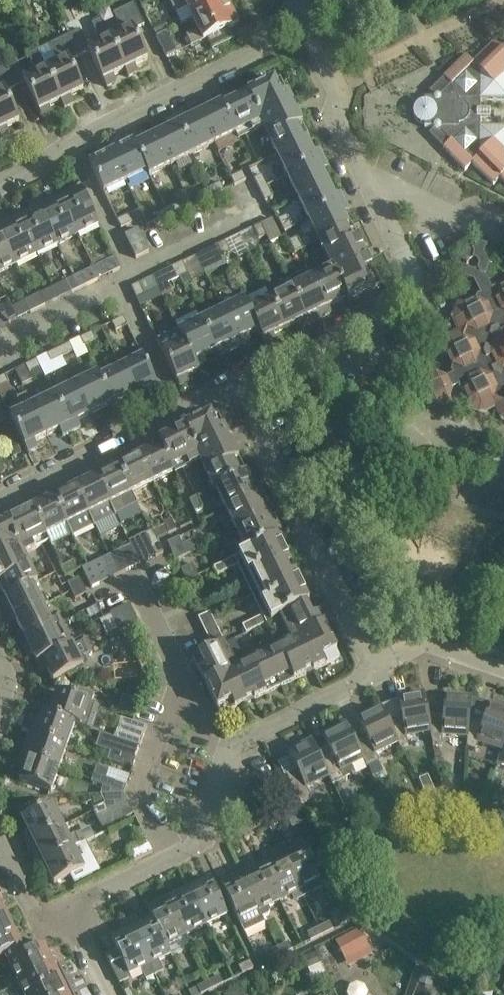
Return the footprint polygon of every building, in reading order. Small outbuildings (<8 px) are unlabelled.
[(175,13),(186,7),(192,20),(228,2),(226,0),(169,0),(175,13)] [(124,31),(109,38),(124,71),(127,77),(137,73),(134,66),(147,60),(132,30),(144,23),(134,2),(114,12),(124,31)] [(197,31),(186,36),(192,46),(238,24),(228,2),(192,20),(197,31)] [(92,23),(102,42),(90,47),(86,49),(88,52),(102,81),(106,88),(115,83),(112,77),(124,71),(109,38),(100,19),(92,23)] [(165,22),(153,27),(157,36),(169,30),(165,22)] [(88,52),(86,49),(90,47),(80,28),(67,35),(78,57),(88,52)] [(158,37),(169,59),(179,54),(169,32),(158,37)] [(68,62),(78,57),(67,35),(49,44),(58,63),(46,68),(45,69),(60,102),(63,109),(73,104),(70,97),(82,91),(68,62)] [(479,127),(479,118),(489,118),(489,109),(479,109),(479,100),(503,100),(503,46),(500,50),(493,42),(472,64),(465,56),(429,92),(434,97),(432,99),(424,99),(424,102),(423,102),(421,102),(419,103),(416,105),(414,107),(413,110),(412,113),(413,115),(413,118),(414,120),(416,122),(418,124),(421,125),(424,125),(424,128),(432,128),(433,130),(428,135),(464,171),(471,164),(492,186),(499,179),(503,183),(503,128),(479,127)] [(38,73),(26,79),(22,80),(24,83),(38,112),(42,119),(51,114),(48,108),(60,102),(45,69),(46,68),(38,51),(29,55),(38,73)] [(14,88),(24,83),(22,80),(26,79),(16,59),(3,65),(14,88)] [(9,135),(5,128),(18,122),(4,92),(14,88),(3,65),(0,66),(0,139),(9,135)] [(235,134),(239,140),(245,137),(263,128),(276,156),(305,141),(308,140),(279,80),(278,77),(221,104),(235,134)] [(235,134),(221,104),(199,115),(214,144),(235,134)] [(174,119),(192,155),(214,144),(199,115),(186,122),(183,115),(174,119)] [(192,155),(174,119),(165,124),(168,130),(156,136),(170,166),(192,155)] [(134,147),(146,172),(148,177),(170,166),(156,136),(135,147),(134,147)] [(322,159),(318,151),(311,154),(305,141),(276,156),(287,177),(322,159)] [(134,147),(135,147),(132,142),(110,153),(125,183),(146,172),(134,147)] [(103,193),(125,183),(110,153),(88,164),(103,193)] [(297,198),(326,184),(320,172),(327,168),(322,159),(287,177),(297,198)] [(242,172),(230,178),(234,185),(246,180),(242,172)] [(273,198),(262,175),(254,179),(265,201),(273,198)] [(72,195),(60,201),(77,235),(97,225),(76,181),(67,185),(72,195)] [(220,183),(209,188),(213,196),(224,191),(220,183)] [(333,197),(326,184),(297,198),(308,220),(343,203),(339,194),(333,197)] [(201,202),(213,196),(209,188),(198,194),(201,202)] [(47,207),(42,197),(35,201),(57,245),(77,235),(60,201),(47,207)] [(26,205),(31,215),(19,221),(36,255),(57,245),(35,201),(26,205)] [(318,241),(347,227),(341,215),(348,212),(343,203),(308,220),(318,241)] [(177,204),(166,210),(170,217),(181,212),(177,204)] [(158,223),(170,217),(166,210),(155,215),(158,223)] [(121,228),(132,222),(128,215),(117,220),(121,228)] [(278,220),(283,231),(292,227),(286,216),(278,220)] [(1,217),(0,218),(0,233),(16,265),(36,255),(19,221),(6,227),(1,217)] [(261,224),(253,228),(258,239),(266,236),(261,224)] [(350,225),(347,227),(318,241),(331,269),(313,278),(328,308),(346,299),(347,301),(379,285),(350,225)] [(127,237),(137,259),(150,253),(139,231),(127,237)] [(16,265),(0,233),(0,273),(16,265)] [(297,238),(289,242),(294,253),(302,249),(297,238)] [(500,289),(495,287),(491,289),(488,283),(485,274),(489,264),(484,252),(487,243),(475,239),(471,248),(461,253),(457,264),(462,276),(474,280),(477,288),(481,294),(477,296),(475,301),(465,306),(457,303),(452,318),(458,332),(444,338),(439,353),(447,356),(452,366),(450,371),(452,375),(446,378),(427,371),(417,399),(445,408),(451,389),(457,386),(459,390),(464,392),(469,402),(466,410),(481,415),(495,408),(501,422),(503,423),(503,287),(500,289)] [(217,245),(223,257),(231,253),(225,241),(217,245)] [(215,260),(223,257),(217,245),(210,249),(215,260)] [(115,257),(107,261),(112,273),(120,269),(115,257)] [(174,266),(180,278),(184,286),(191,282),(182,262),(174,266)] [(180,278),(174,266),(152,277),(158,289),(162,296),(171,291),(168,284),(180,278)] [(310,270),(288,281),(291,288),(309,324),(330,314),(328,308),(313,278),(310,270)] [(73,277),(79,289),(86,285),(81,274),(73,277)] [(71,293),(79,289),(73,277),(66,281),(71,293)] [(152,277),(131,287),(136,299),(158,289),(152,277)] [(285,329),(296,323),(299,329),(309,324),(291,288),(270,299),(285,329)] [(32,297),(38,309),(45,306),(40,294),(32,297)] [(38,309),(32,297),(25,301),(30,313),(38,309)] [(270,299),(248,309),(259,331),(257,331),(264,346),(275,341),(272,335),(285,329),(270,299)] [(257,331),(259,331),(248,309),(244,300),(222,311),(237,341),(236,341),(239,347),(249,342),(246,336),(257,331)] [(222,311),(201,321),(216,351),(214,352),(217,357),(227,352),(239,347),(236,341),(237,341),(222,311)] [(196,312),(175,322),(179,330),(179,332),(183,342),(184,341),(197,367),(206,363),(203,357),(214,352),(216,351),(201,321),(196,312)] [(123,317),(112,323),(115,331),(127,325),(123,317)] [(179,330),(156,341),(178,388),(181,387),(189,383),(186,377),(198,371),(197,367),(184,341),(183,342),(179,332),(179,330)] [(91,333),(80,338),(84,346),(95,341),(91,333)] [(69,344),(58,349),(62,357),(73,352),(69,344)] [(62,357),(58,349),(47,355),(51,362),(62,357)] [(142,358),(120,369),(135,398),(156,388),(142,358)] [(15,370),(22,385),(32,380),(29,373),(40,368),(37,360),(15,370)] [(120,369),(99,379),(111,405),(110,405),(112,409),(135,398),(120,369)] [(0,378),(0,387),(8,383),(4,375),(0,378)] [(97,375),(75,386),(89,415),(110,405),(111,405),(99,379),(97,375)] [(75,386),(53,397),(70,432),(79,428),(76,422),(89,415),(75,386)] [(22,412),(10,418),(27,454),(36,449),(33,443),(46,437),(32,407),(25,395),(16,399),(22,412)] [(53,397),(32,407),(46,437),(58,430),(62,437),(70,432),(53,397)] [(199,462),(210,484),(213,490),(215,489),(245,474),(216,414),(166,439),(181,471),(199,462)] [(2,440),(6,447),(9,446),(17,442),(14,434),(2,440)] [(14,458),(23,453),(17,442),(9,446),(14,458)] [(153,483),(173,473),(174,475),(175,474),(160,446),(139,456),(153,483)] [(139,456),(118,466),(131,493),(153,483),(139,456)] [(137,504),(131,493),(118,466),(96,477),(110,504),(115,515),(137,504)] [(80,479),(82,484),(75,487),(93,525),(115,515),(110,504),(96,477),(93,472),(80,479)] [(245,474),(215,489),(226,511),(256,496),(261,492),(257,483),(251,486),(245,474)] [(93,525),(75,487),(53,498),(72,535),(93,525)] [(226,511),(236,532),(267,517),(272,515),(267,504),(261,507),(256,496),(226,511)] [(197,497),(189,501),(195,512),(203,508),(197,497)] [(30,509),(47,543),(48,543),(50,545),(72,535),(53,498),(30,509)] [(37,583),(23,555),(41,547),(25,514),(0,526),(0,591),(4,599),(14,594),(31,585),(37,583)] [(236,532),(247,553),(248,553),(277,539),(283,536),(272,515),(267,517),(236,532)] [(168,534),(176,530),(171,518),(163,522),(168,534)] [(144,534),(146,538),(156,557),(163,553),(152,530),(144,534)] [(140,564),(156,557),(146,538),(130,545),(140,564)] [(176,561),(195,551),(190,541),(182,545),(179,538),(167,543),(176,561)] [(245,635),(279,618),(308,603),(277,539),(248,553),(247,553),(213,569),(217,577),(237,567),(262,618),(241,628),(245,635)] [(130,545),(109,556),(118,575),(140,564),(130,545)] [(109,556),(91,564),(101,583),(118,575),(109,556)] [(73,562),(62,567),(66,575),(77,570),(73,562)] [(91,564),(82,569),(91,588),(101,583),(91,564)] [(196,572),(192,564),(180,570),(184,578),(196,572)] [(197,586),(193,578),(181,584),(185,592),(197,586)] [(69,585),(73,591),(84,586),(81,579),(69,585)] [(0,600),(0,602),(10,622),(14,620),(22,616),(42,607),(48,604),(43,594),(37,597),(31,585),(14,594),(4,599),(0,600)] [(77,600),(88,594),(84,586),(73,591),(77,600)] [(212,650),(212,649),(191,659),(218,716),(338,659),(311,601),(308,603),(279,618),(290,642),(246,664),(235,669),(224,645),(227,644),(212,614),(201,619),(215,649),(212,650)] [(129,604),(112,613),(112,614),(113,616),(116,622),(134,614),(129,604)] [(22,616),(14,620),(25,641),(25,642),(37,636),(62,624),(56,612),(53,613),(46,616),(42,607),(22,616)] [(134,614),(116,622),(116,623),(121,631),(121,632),(139,623),(134,614)] [(113,616),(102,622),(105,628),(116,623),(116,622),(113,616)] [(109,637),(121,631),(116,623),(105,628),(109,637)] [(25,641),(20,643),(27,657),(32,655),(36,663),(64,649),(63,649),(72,645),(84,639),(83,636),(71,641),(62,624),(37,636),(25,642),(25,641)] [(64,649),(36,663),(40,673),(46,670),(52,682),(81,668),(83,672),(91,668),(86,656),(87,655),(91,654),(84,639),(72,645),(63,649),(64,649)] [(224,645),(235,669),(246,664),(235,640),(227,644),(224,645)] [(140,693),(139,682),(128,683),(128,693),(140,693)] [(45,704),(42,713),(73,724),(73,725),(79,727),(91,731),(99,708),(91,705),(95,695),(78,689),(75,699),(56,693),(51,706),(45,704)] [(431,734),(431,733),(427,715),(423,693),(397,698),(401,718),(387,721),(398,744),(400,748),(408,746),(407,738),(431,734)] [(442,715),(427,715),(431,733),(431,734),(433,744),(442,745),(443,737),(467,739),(467,738),(469,718),(470,698),(444,696),(442,715)] [(475,751),(478,744),(500,752),(501,751),(503,743),(503,710),(489,705),(483,724),(469,718),(467,738),(467,739),(466,747),(475,751)] [(354,742),(363,760),(362,761),(367,769),(380,762),(376,754),(398,744),(387,721),(380,707),(356,719),(364,736),(354,741),(355,742),(354,742)] [(66,747),(73,725),(73,724),(42,713),(37,726),(31,724),(28,735),(34,737),(35,737),(35,736),(66,747)] [(121,718),(114,739),(140,747),(147,727),(121,718)] [(320,759),(319,759),(329,778),(332,785),(352,774),(349,768),(362,761),(363,760),(354,742),(355,742),(354,741),(353,741),(345,724),(321,736),(324,743),(314,748),(320,759)] [(58,770),(66,747),(35,736),(35,737),(34,737),(30,749),(24,747),(20,757),(58,770)] [(111,750),(108,758),(133,767),(140,747),(114,739),(110,750),(111,750)] [(314,748),(311,741),(287,753),(296,771),(285,777),(300,806),(311,801),(306,789),(329,778),(319,759),(320,759),(314,748)] [(500,752),(495,767),(503,770),(503,743),(501,751),(500,752)] [(50,793),(58,770),(20,757),(17,767),(23,769),(18,782),(50,793)] [(94,775),(106,779),(109,771),(96,767),(94,775)] [(115,782),(106,779),(94,775),(91,783),(112,790),(115,782)] [(431,785),(423,789),(428,801),(436,798),(431,785)] [(443,799),(446,812),(459,816),(459,803),(443,799)] [(27,832),(21,835),(26,845),(27,844),(62,828),(51,805),(42,810),(37,800),(16,809),(21,820),(27,832)] [(134,814),(128,802),(108,812),(104,803),(93,808),(103,830),(134,814)] [(368,813),(376,828),(391,819),(383,804),(368,813)] [(292,827),(302,823),(296,810),(286,815),(292,827)] [(62,828),(27,844),(26,845),(31,854),(36,851),(42,863),(43,863),(83,844),(78,832),(66,837),(62,828)] [(147,841),(141,829),(133,833),(139,845),(147,841)] [(286,844),(279,848),(283,857),(303,898),(308,896),(310,891),(308,888),(320,882),(314,869),(323,865),(319,857),(314,845),(305,850),(304,847),(300,840),(292,843),(291,842),(286,844)] [(42,863),(36,866),(41,876),(47,873),(53,886),(71,877),(75,883),(99,872),(85,843),(83,844),(43,863),(42,863)] [(296,902),(303,898),(283,857),(279,848),(270,852),(274,862),(263,867),(280,902),(290,896),(292,900),(296,902)] [(267,908),(280,902),(263,867),(250,874),(245,864),(238,868),(262,918),(267,916),(269,911),(267,908)] [(264,923),(262,918),(238,868),(229,872),(233,882),(220,888),(237,922),(242,933),(264,923)] [(189,891),(206,925),(226,916),(209,881),(189,891)] [(8,901),(3,889),(0,882),(0,906),(8,901)] [(186,935),(206,925),(189,891),(169,901),(186,935)] [(165,945),(186,935),(169,901),(147,912),(151,922),(153,921),(165,945)] [(10,927),(0,907),(0,932),(10,927)] [(127,920),(155,976),(164,971),(158,961),(169,956),(165,946),(165,945),(153,921),(151,922),(142,926),(136,915),(127,920)] [(120,923),(126,934),(111,942),(115,950),(106,954),(121,984),(132,978),(130,975),(140,970),(145,980),(155,976),(127,920),(120,923)] [(330,922),(318,927),(322,935),(334,930),(330,922)] [(20,948),(10,927),(0,932),(0,958),(20,948)] [(322,935),(318,927),(307,933),(310,941),(322,935)] [(359,930),(335,943),(343,957),(367,944),(359,930)] [(288,942),(277,947),(281,955),(292,950),(288,942)] [(41,948),(8,964),(18,985),(64,963),(57,950),(47,954),(43,947),(42,947),(41,948)] [(277,947),(266,953),(270,961),(281,955),(277,947)] [(314,949),(303,955),(309,969),(320,964),(314,949)] [(250,962),(238,967),(242,974),(254,969),(250,962)] [(18,985),(23,994),(50,994),(71,984),(67,976),(70,975),(64,963),(18,985)] [(432,989),(437,972),(423,967),(418,984),(432,989)] [(223,983),(220,975),(208,981),(212,989),(223,983)] [(197,987),(200,994),(212,989),(208,981),(197,987)] [(50,994),(79,994),(77,991),(75,992),(71,984),(50,994)] [(368,994),(365,987),(357,984),(350,988),(347,994),(367,994),(368,994)]
